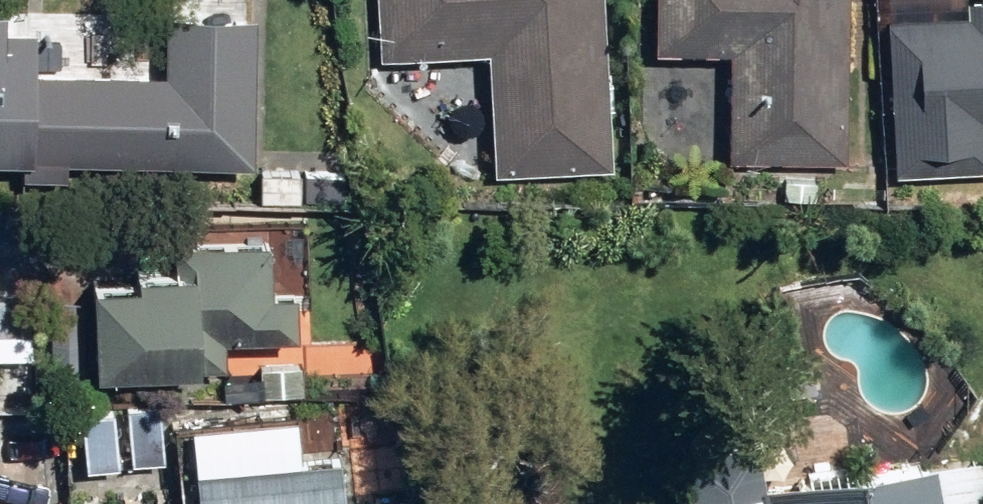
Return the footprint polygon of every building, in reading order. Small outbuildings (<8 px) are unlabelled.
[(111,148),(262,135),(271,143),(279,143),(283,137),(282,118),(263,119),(259,73),(301,69),(298,29),(178,39),(179,51),(125,56),(123,40),(83,42),(79,0),(0,0),(0,112),(88,104),(88,97),(106,96),(111,148)] [(501,172),(621,167),(614,0),(383,0),(385,56),(496,52),(501,172)] [(852,160),(857,0),(665,0),(663,49),(739,50),(735,157),(852,160)] [(905,173),(982,171),(982,0),(979,0),(980,16),(900,18),(905,173)] [(789,198),(821,200),(823,176),(790,176),(789,198)] [(110,275),(113,370),(236,366),(236,338),(309,336),(308,289),(284,290),(283,264),(324,264),(322,219),(188,224),(189,273),(110,275)] [(42,398),(39,291),(1,292),(4,356),(0,356),(0,400),(42,398)] [(302,395),(303,411),(350,411),(350,394),(325,394),(324,366),(281,367),(282,396),(302,395)] [(237,378),(238,398),(276,396),(275,377),(237,378)] [(106,417),(108,448),(171,445),(169,413),(106,417)] [(362,492),(368,492),(364,451),(250,462),(247,424),(209,427),(217,503),(364,503),(362,492)] [(951,454),(778,485),(770,439),(693,452),(703,503),(960,503),(951,454)] [(379,447),(383,493),(417,489),(413,443),(379,447)]
